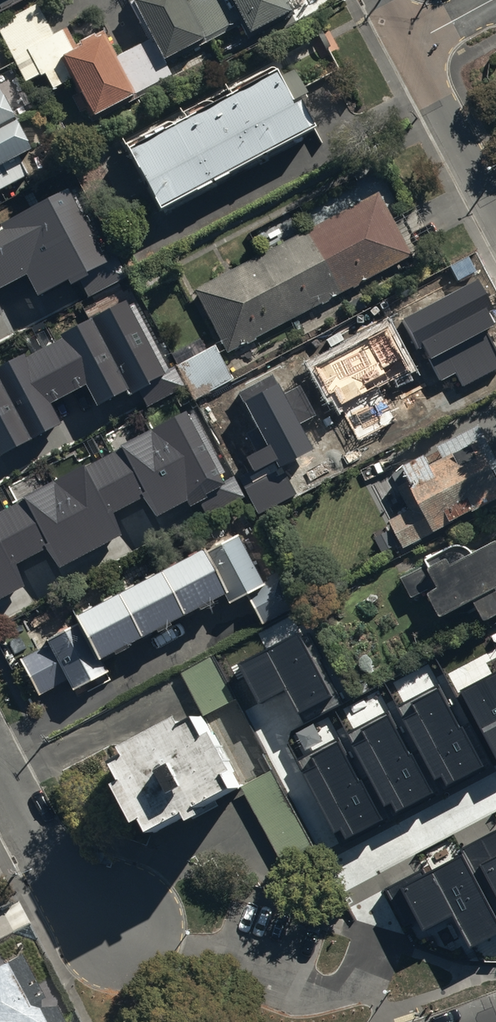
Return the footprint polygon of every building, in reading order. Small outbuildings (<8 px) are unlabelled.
[(0,24),(0,33),(26,83),(43,73),(53,91),(74,80),(95,117),(134,96),(137,100),(173,80),(162,61),(201,40),(203,43),(240,23),(247,36),(290,13),(283,0),(190,0),(186,2),(185,0),(128,0),(149,39),(117,56),(104,31),(74,46),(66,30),(53,37),(36,5),(0,24)] [(1,9),(17,0),(0,0),(0,7),(1,9)] [(272,80),(127,158),(156,214),(310,131),(296,103),(302,100),(289,75),(274,84),(272,80)] [(27,175),(18,158),(32,151),(1,92),(0,93),(0,190),(27,175)] [(26,275),(37,296),(78,275),(89,295),(125,276),(113,252),(104,257),(68,190),(2,225),(4,229),(0,231),(0,288),(26,275)] [(377,196),(194,293),(224,355),(409,258),(377,196)] [(402,321),(417,350),(422,348),(440,381),(456,373),(463,386),(495,368),(495,350),(485,330),(495,324),(489,311),(494,309),(479,280),(402,321)] [(0,369),(0,456),(62,423),(52,404),(86,386),(96,406),(126,391),(128,397),(138,392),(147,408),(184,389),(173,367),(167,370),(131,301),(0,369)] [(396,420),(378,387),(410,370),(387,327),(314,366),(329,394),(335,391),(360,439),(396,420)] [(217,345),(178,365),(194,397),(234,377),(217,345)] [(273,374),(238,392),(267,446),(246,457),(255,472),(276,461),(279,467),(314,449),(300,423),(316,415),(300,385),(283,394),(273,374)] [(20,583),(12,561),(41,546),(55,566),(116,533),(108,511),(137,495),(151,514),(181,499),(185,505),(192,501),(200,517),(241,494),(230,473),(223,476),(189,413),(184,416),(180,409),(114,442),(115,445),(79,465),(77,461),(18,493),(19,497),(0,507),(0,593),(20,583)] [(401,466),(409,482),(383,495),(395,518),(388,522),(402,550),(495,501),(495,460),(478,426),(437,448),(442,458),(429,466),(423,454),(401,466)] [(283,468),(245,488),(259,514),(297,493),(283,468)] [(75,627),(45,643),(70,689),(103,672),(97,659),(219,595),(225,606),(242,597),(257,627),(292,609),(273,572),(256,581),(234,538),(199,557),(196,552),(71,618),(75,627)] [(495,615),(495,543),(472,555),(472,554),(471,554),(471,553),(470,553),(470,552),(469,551),(468,551),(468,550),(467,550),(466,549),(465,549),(464,548),(463,548),(462,548),(461,547),(460,547),(459,547),(458,547),(457,547),(456,547),(455,547),(454,547),(454,548),(453,548),(452,548),(451,549),(424,561),(426,565),(399,579),(411,601),(426,593),(439,618),(472,601),(483,622),(495,615)] [(298,632),(238,664),(259,704),(286,690),(299,713),(332,696),(298,632)] [(212,654),(179,673),(202,717),(178,729),(174,721),(118,750),(123,761),(110,767),(119,785),(112,788),(132,827),(140,822),(147,835),(181,817),(185,825),(198,818),(194,811),(239,788),(285,876),(318,859),(272,769),(241,785),(205,716),(235,700),(212,654)] [(460,690),(495,758),(495,671),(460,690)] [(418,712),(404,720),(435,779),(441,776),(446,785),(484,765),(464,726),(459,728),(438,689),(412,702),(418,712)] [(367,739),(353,746),(385,806),(391,803),(396,812),(434,792),(413,753),(409,755),(388,715),(362,729),(367,739)] [(316,766),(302,774),(333,833),(340,830),(345,840),(383,820),(362,780),(357,783),(337,743),(311,756),(316,766)] [(462,850),(479,881),(485,877),(495,897),(495,832),(462,850)] [(384,889),(404,927),(418,920),(423,931),(453,915),(470,948),(495,935),(495,920),(461,855),(423,875),(421,869),(384,889)] [(54,1007),(41,1007),(41,1001),(46,1000),(19,957),(0,968),(0,1021),(63,1021),(54,1007)]
